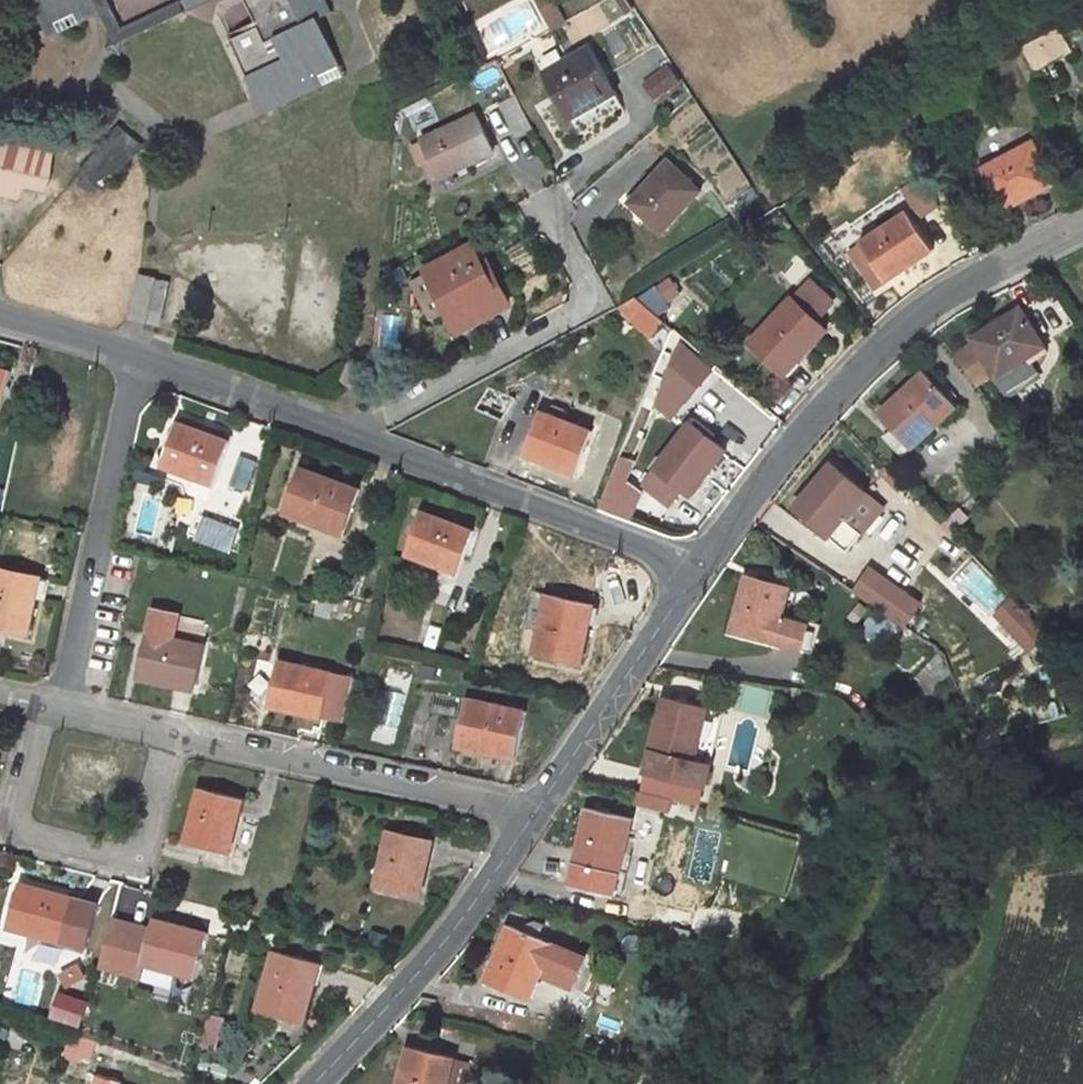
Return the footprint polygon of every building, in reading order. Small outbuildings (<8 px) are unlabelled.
[(96,2),(54,23),(43,0),(30,0),(49,37),(100,13),(116,43),(209,0),(181,0),(121,27),(108,0),(95,0),(96,2)] [(257,26),(229,39),(237,55),(275,38),(297,85),(342,64),(319,16),(333,10),(327,0),(245,0),(257,26)] [(553,26),(564,20),(553,0),(539,0),(553,26)] [(1051,64),(1065,56),(1052,30),(1031,42),(1041,60),(1047,57),(1051,64)] [(237,55),(265,112),(346,73),(342,64),(297,85),(275,38),(237,55)] [(588,46),(545,70),(572,118),(616,92),(588,46)] [(515,96),(501,104),(516,134),(531,125),(515,96)] [(476,115),(423,140),(432,156),(441,175),(493,150),(476,115)] [(57,135),(22,126),(17,145),(0,140),(0,176),(41,186),(50,154),(52,155),(57,135)] [(123,130),(83,177),(102,193),(141,145),(123,130)] [(418,142),(426,159),(432,156),(423,140),(418,142)] [(1033,144),(984,169),(1003,205),(1020,196),(1022,199),(1053,182),(1033,144)] [(668,159),(630,201),(663,232),(701,191),(668,159)] [(918,213),(937,203),(922,174),(903,184),(918,213)] [(0,176),(0,194),(16,198),(19,185),(41,190),(41,186),(0,176)] [(908,213),(861,244),(884,278),(901,267),(903,269),(932,249),(908,213)] [(470,247),(429,269),(431,273),(414,282),(434,318),(451,309),(463,329),(509,305),(491,272),(486,275),(470,247)] [(155,278),(137,275),(128,318),(145,322),(155,278)] [(666,303),(681,295),(671,277),(656,285),(666,303)] [(638,292),(622,307),(651,338),(668,322),(638,292)] [(794,298),(751,343),(784,372),(798,358),(799,360),(827,329),(794,298)] [(1029,322),(1020,309),(973,339),(975,343),(957,355),(979,384),(995,374),(997,378),(1030,356),(1028,353),(1044,343),(1029,322)] [(1062,331),(1047,310),(1029,322),(1044,343),(1062,331)] [(681,362),(672,354),(664,364),(674,371),(681,362)] [(0,370),(0,409),(9,372),(0,370)] [(926,372),(880,414),(913,447),(942,420),(943,422),(959,407),(953,400),(960,395),(945,379),(939,385),(926,372)] [(593,432),(541,413),(526,451),(544,458),(543,461),(577,474),(593,432)] [(230,443),(176,424),(162,466),(197,479),(198,475),(216,483),(230,443)] [(726,451),(691,424),(656,468),(688,493),(701,478),(703,480),(726,451)] [(235,483),(252,487),(260,458),(242,454),(235,483)] [(864,494),(831,465),(796,508),(827,533),(839,519),(842,521),(864,494)] [(359,491),(301,470),(285,514),(325,529),(327,525),(345,531),(359,491)] [(953,534),(969,518),(960,509),(944,524),(953,534)] [(474,532),(421,512),(406,555),(440,567),(441,563),(460,570),(474,532)] [(207,513),(199,537),(236,549),(244,526),(207,513)] [(870,544),(859,558),(882,576),(894,561),(870,544)] [(0,568),(0,626),(29,632),(36,596),(32,595),(36,576),(0,568)] [(790,588),(747,576),(732,631),(799,650),(806,626),(781,619),(790,588)] [(593,605),(548,595),(535,655),(581,666),(591,625),(589,624),(593,605)] [(334,601),(320,597),(316,614),(330,617),(334,601)] [(1022,604),(1006,617),(1012,624),(1015,622),(1026,634),(1041,626),(1040,622),(1022,604)] [(179,615),(154,610),(138,677),(175,685),(176,681),(194,686),(204,646),(174,638),(179,615)] [(333,673),(278,661),(269,704),(304,713),(305,709),(324,713),(333,673)] [(707,707),(665,696),(647,770),(706,785),(712,764),(691,760),(695,742),(699,743),(707,707)] [(526,713),(466,700),(456,746),(498,755),(498,752),(516,756),(526,713)] [(691,760),(712,764),(725,711),(707,707),(699,743),(695,742),(691,760)] [(239,797),(199,787),(185,841),(229,853),(238,817),(234,816),(239,797)] [(633,819),(589,808),(571,884),(616,895),(622,872),(617,870),(621,852),(624,853),(633,819)] [(427,839),(388,830),(375,885),(418,895),(427,859),(423,858),(427,839)] [(97,904),(22,883),(9,927),(45,937),(46,934),(65,939),(64,940),(86,946),(97,904)] [(208,933),(154,919),(142,961),(177,971),(178,968),(198,973),(208,933)] [(542,973),(545,966),(578,980),(587,957),(512,925),(486,980),(528,998),(536,980),(538,981),(542,973)] [(316,962),(274,950),(258,1009),(303,1021),(314,982),(311,981),(316,962)] [(542,973),(575,987),(578,980),(545,966),(542,973)] [(87,1023),(96,999),(64,988),(56,1012),(87,1023)] [(626,1055),(629,1044),(623,1043),(621,1054),(626,1055)] [(409,1046),(400,1083),(448,1083),(454,1059),(455,1057),(409,1046)] [(471,1063),(454,1059),(448,1083),(466,1083),(471,1063)] [(114,1081),(96,1075),(93,1083),(113,1083),(114,1081)]
